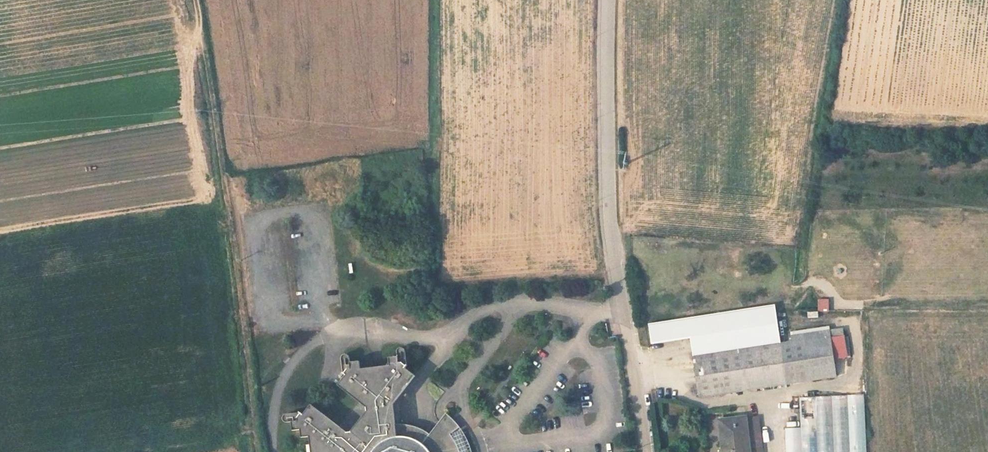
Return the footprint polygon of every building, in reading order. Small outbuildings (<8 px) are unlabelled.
[(819,299),(819,310),(830,311),(830,299),(819,299)] [(652,342),(691,336),(693,352),(780,340),(775,304),(649,322),(652,342)] [(829,332),(828,322),(790,328),(791,338),(829,333),(829,332)] [(845,353),(842,331),(829,332),(829,333),(832,355),(845,353)] [(832,355),(829,333),(791,338),(780,340),(693,352),(698,392),(835,373),(832,355)] [(308,442),(317,441),(318,451),(458,451),(458,449),(451,436),(446,430),(435,431),(432,435),(427,431),(413,423),(401,421),(391,421),(388,398),(409,370),(398,361),(401,358),(396,354),(392,354),(391,349),(382,350),(383,357),(354,361),(352,355),(345,355),(346,361),(342,362),(337,368),(340,370),(333,380),(362,403),(362,407),(347,428),(345,429),(342,429),(306,402),(298,412),(295,409),(290,414),(291,418),(285,418),(287,429),(297,427),(298,436),(307,434),(308,442)] [(788,451),(868,451),(867,394),(801,396),(801,427),(787,428),(788,451)] [(466,442),(454,421),(442,411),(427,431),(432,435),(435,431),(446,430),(451,436),(458,449),(458,451),(469,451),(466,442)] [(755,415),(743,416),(743,414),(720,416),(722,437),(716,438),(717,451),(746,451),(745,439),(757,438),(755,415)] [(317,441),(308,442),(309,451),(318,451),(317,441)]
